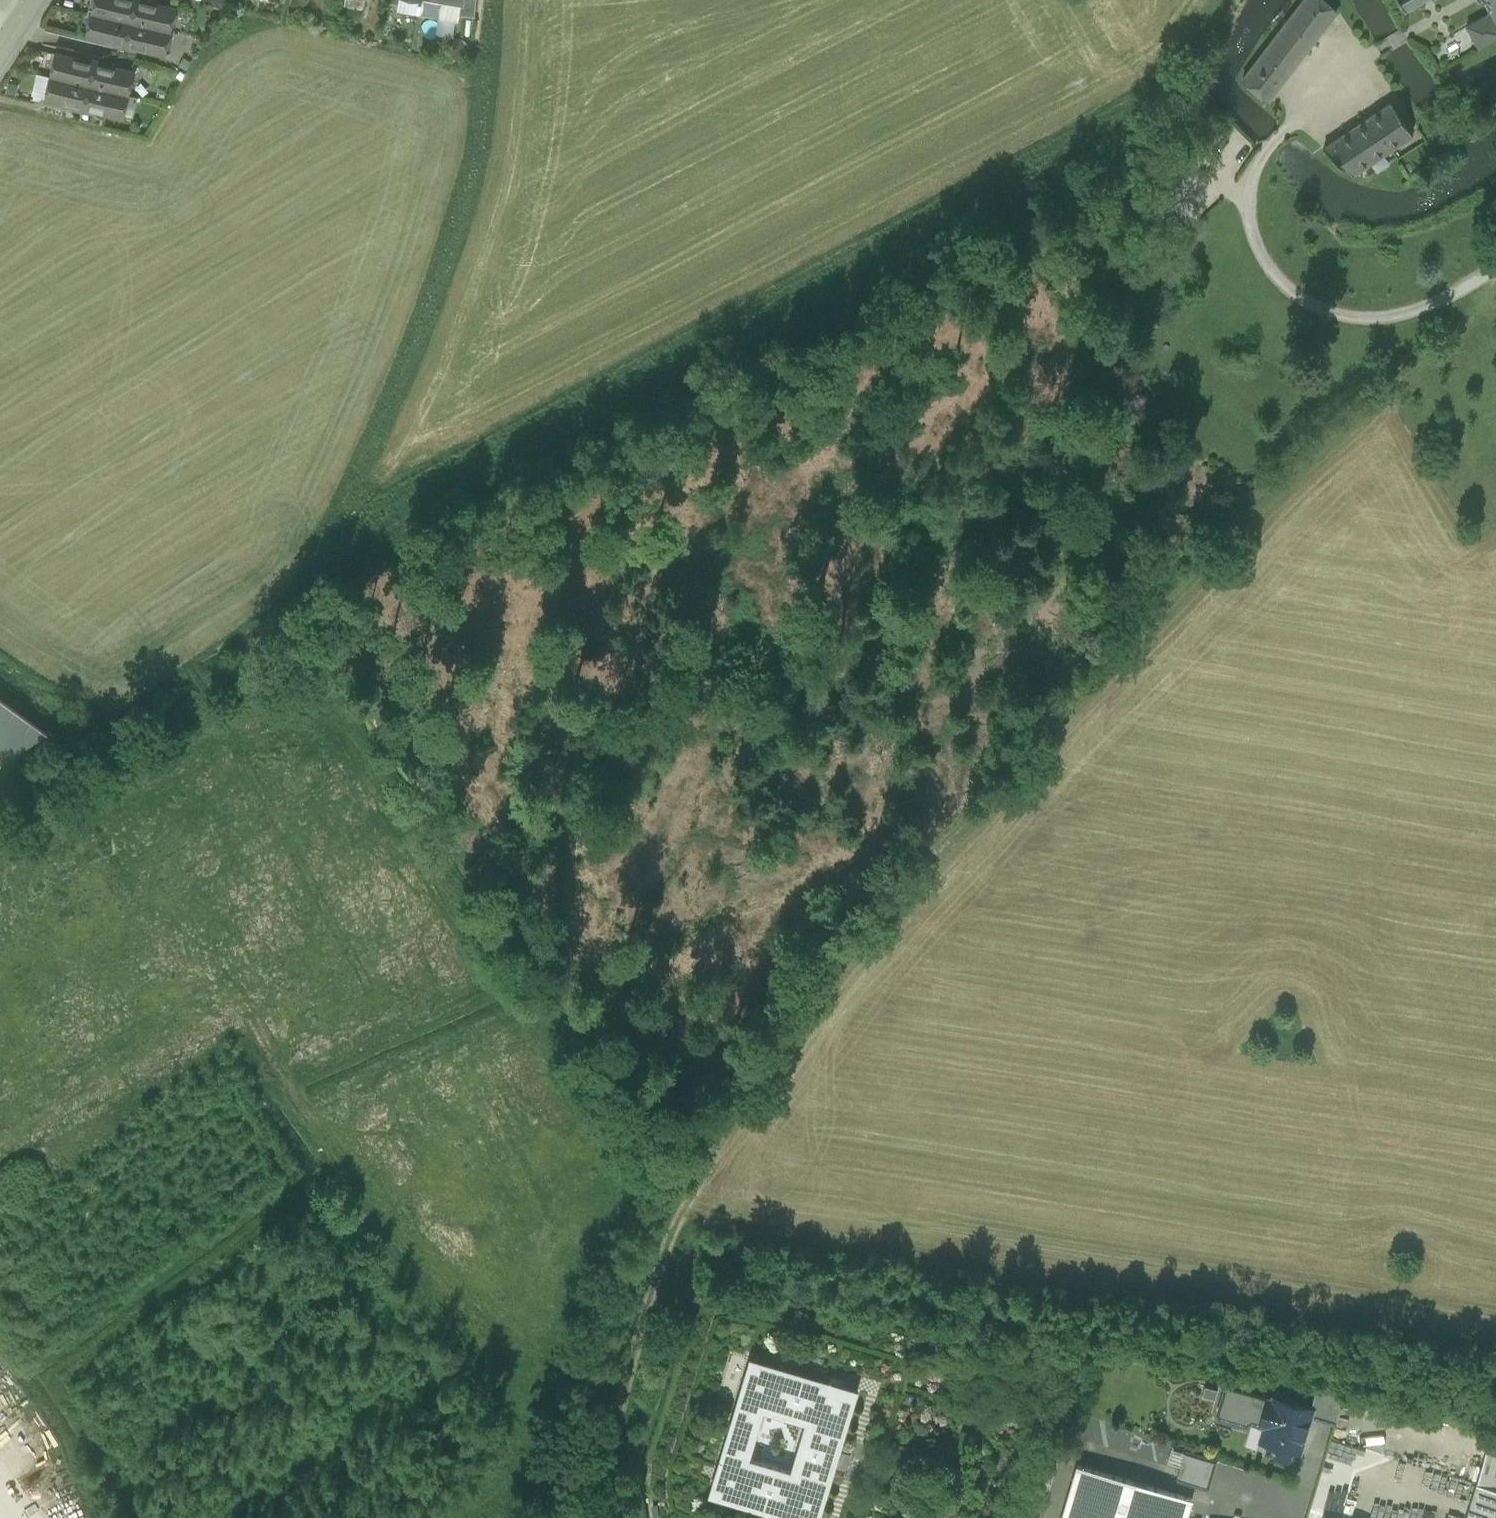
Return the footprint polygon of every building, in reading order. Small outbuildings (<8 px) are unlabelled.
[(92,13),(131,22),(137,0),(95,0),(92,13)] [(131,22),(170,31),(176,8),(140,0),(137,0),(131,22)] [(346,6),(364,9),(366,0),(347,0),(346,6)] [(419,13),(440,17),(442,2),(461,5),(461,0),(421,0),(419,13)] [(461,5),(460,15),(475,16),(476,0),(461,0),(461,5)] [(1243,80),(1268,101),(1336,12),(1322,0),(1305,0),(1243,80)] [(1405,10),(1421,0),(1399,0),(1405,10)] [(1488,6),(1489,5),(1495,16),(1492,18),(1489,13),(1466,26),(1478,47),(1495,36),(1495,0),(1485,0),(1488,6)] [(131,22),(92,13),(87,36),(93,37),(116,43),(126,45),(131,22)] [(170,31),(131,22),(126,45),(165,54),(170,31)] [(116,43),(93,37),(92,42),(115,48),(116,43)] [(102,59),(73,52),(72,57),(95,62),(101,64),(102,59)] [(72,57),(56,53),(51,76),(90,85),(95,62),(72,57)] [(101,64),(95,62),(90,85),(129,94),(134,71),(101,64)] [(90,85),(51,76),(46,99),(84,108),(90,85)] [(129,94),(90,85),(84,108),(85,108),(123,117),(129,94)] [(84,108),(46,99),(44,107),(83,116),(85,108),(84,108)] [(1391,103),(1323,150),(1352,175),(1412,135),(1391,103)] [(0,698),(0,762),(47,732),(0,698)] [(851,1455),(849,1451),(840,1448),(858,1388),(750,1355),(709,1492),(794,1517),(819,1517),(835,1464),(844,1467),(848,1465),(851,1455)] [(1205,1385),(1202,1394),(1214,1398),(1217,1389),(1205,1385)] [(1266,1398),(1232,1388),(1225,1386),(1217,1412),(1220,1416),(1246,1424),(1251,1421),(1259,1423),(1266,1398)] [(1343,1394),(1315,1390),(1311,1406),(1312,1407),(1309,1415),(1335,1422),(1343,1394)] [(1311,1406),(1282,1398),(1281,1402),(1266,1398),(1259,1423),(1265,1425),(1261,1440),(1277,1445),(1276,1449),(1279,1453),(1285,1455),(1289,1453),(1290,1449),(1298,1451),(1309,1415),(1312,1407),(1311,1406)] [(1167,1461),(1181,1466),(1185,1452),(1171,1448),(1167,1461)] [(1181,1466),(1177,1479),(1207,1488),(1216,1459),(1185,1450),(1185,1452),(1181,1466)] [(1485,1450),(1465,1517),(1495,1517),(1495,1453),(1485,1450)] [(1077,1464),(1061,1517),(1186,1517),(1192,1498),(1077,1464)]
